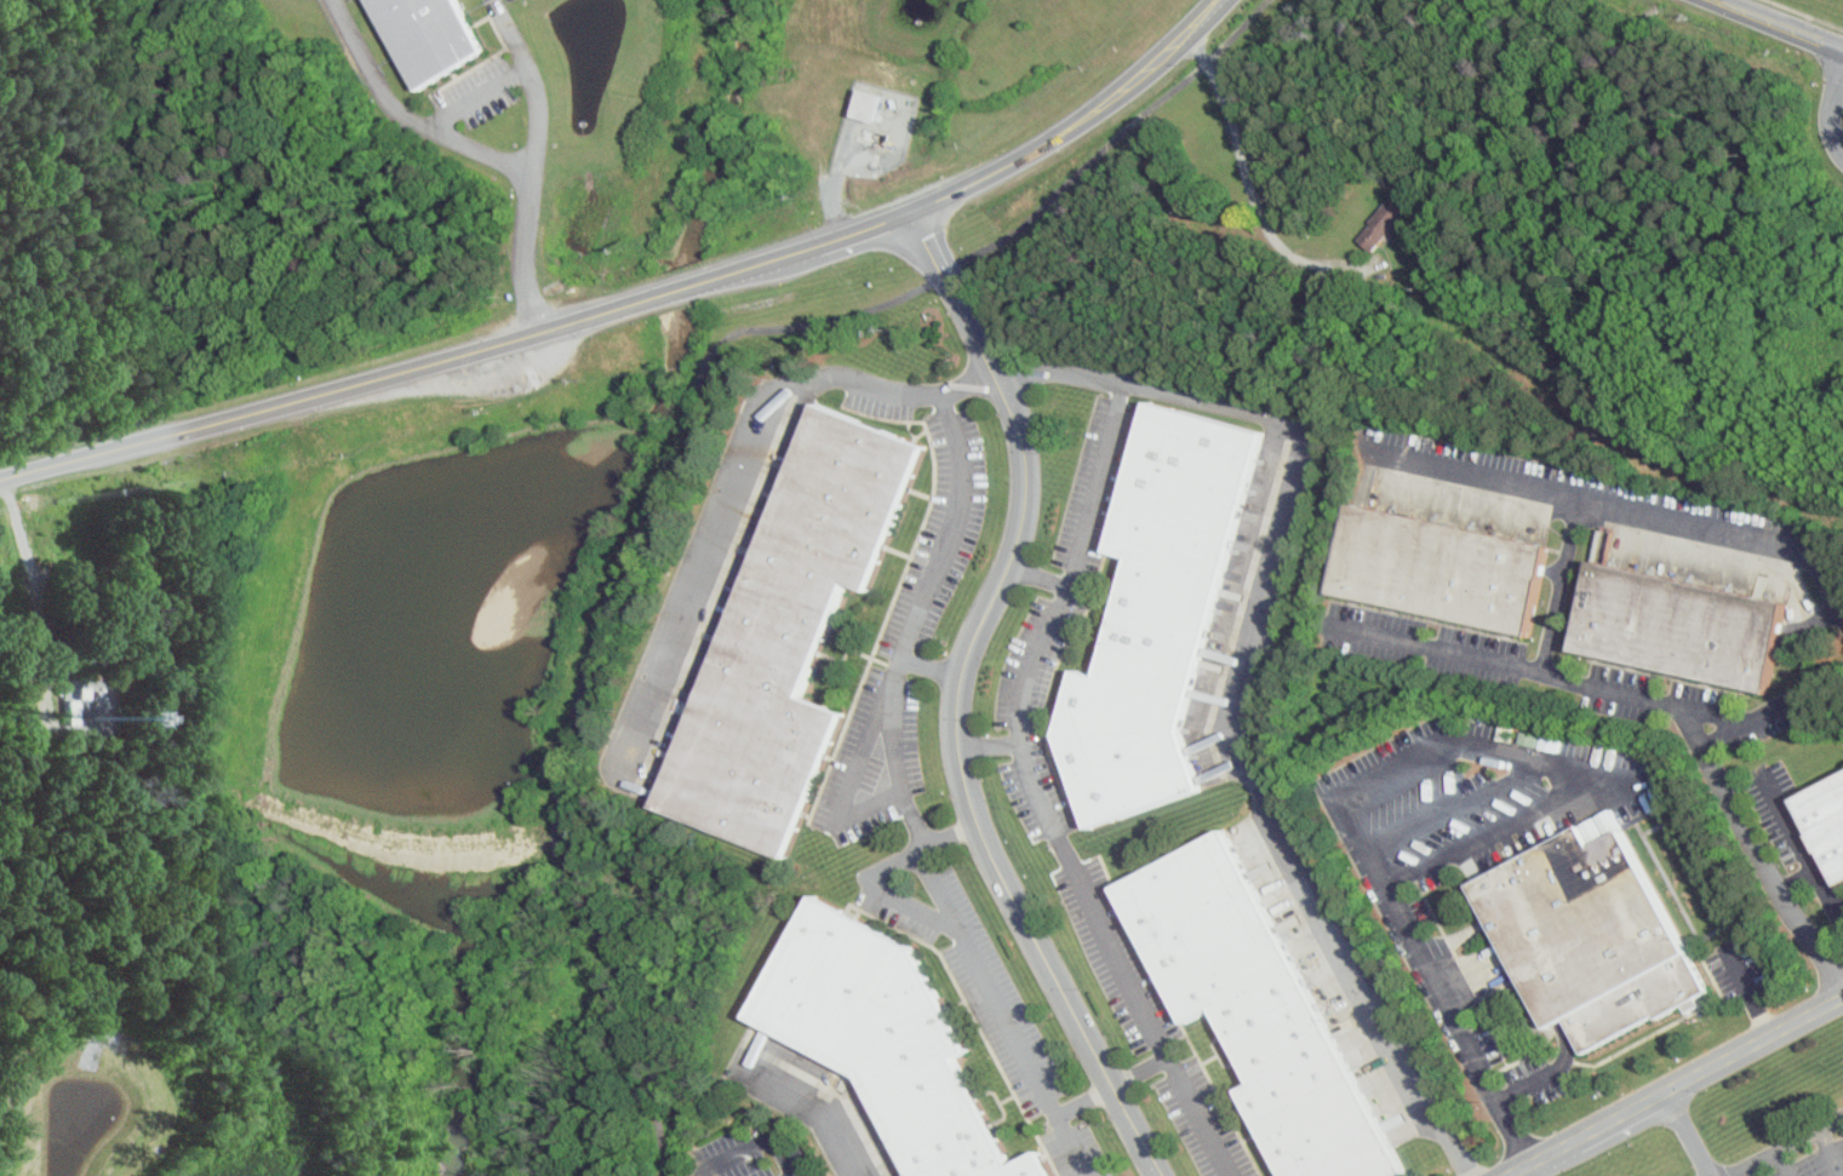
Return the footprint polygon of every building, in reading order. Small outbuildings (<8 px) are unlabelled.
[(466,0),(377,0),(423,89),(494,53),(466,0)] [(890,92),(870,88),(865,115),(885,119),(890,92)] [(1358,236),(1374,251),(1408,214),(1392,199),(1358,236)] [(1151,394),(1266,428),(1180,728),(1202,790),(1093,827),(1059,730),(1078,662),(1101,669),(1134,555),(1107,546),(1151,394)] [(656,802),(823,401),(931,446),(869,595),(845,584),(800,693),(847,713),(788,856),(656,802)] [(1343,586),(1370,461),(1561,504),(1532,629),(1343,586)] [(1575,644),(1604,522),(1796,567),(1768,689),(1575,644)] [(1801,793),(1842,772),(1842,877),(1801,793)] [(1413,1175),(1411,1175),(1290,1175),(1242,1085),(1254,1078),(1217,1008),(1187,1023),(1111,879),(1226,819),(1413,1175)] [(1471,877),(1549,836),(1581,896),(1643,864),(1711,988),(1587,1054),(1566,1015),(1550,1023),(1471,877)] [(1040,1152),(1053,1175),(918,1175),(864,1073),(751,1012),(815,893),(917,947),(971,1048),(958,1059),(1015,1165),(1040,1152)]
